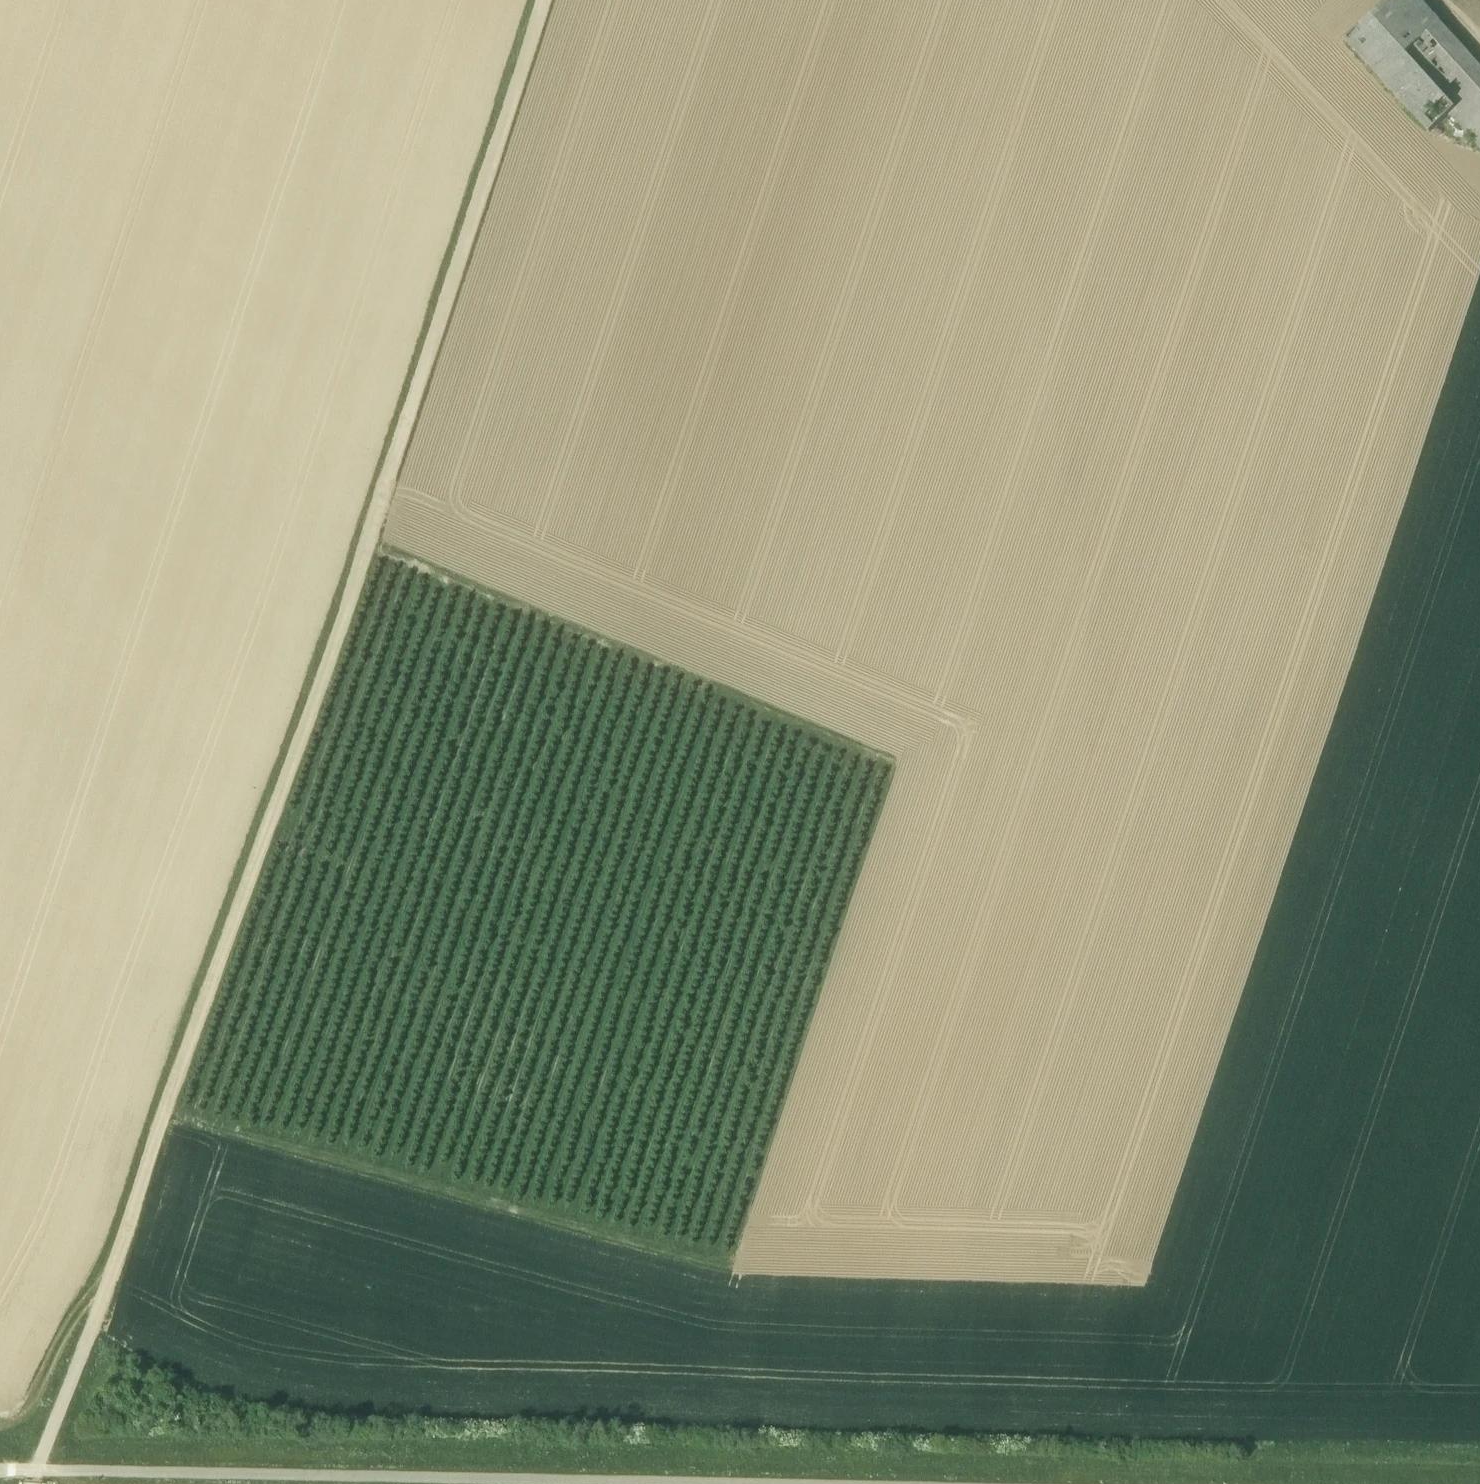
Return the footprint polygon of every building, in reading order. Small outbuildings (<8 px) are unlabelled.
[(1416,0),(1395,0),(1343,46),(1428,139),(1449,121),(1479,155),(1479,72),(1416,0)]
